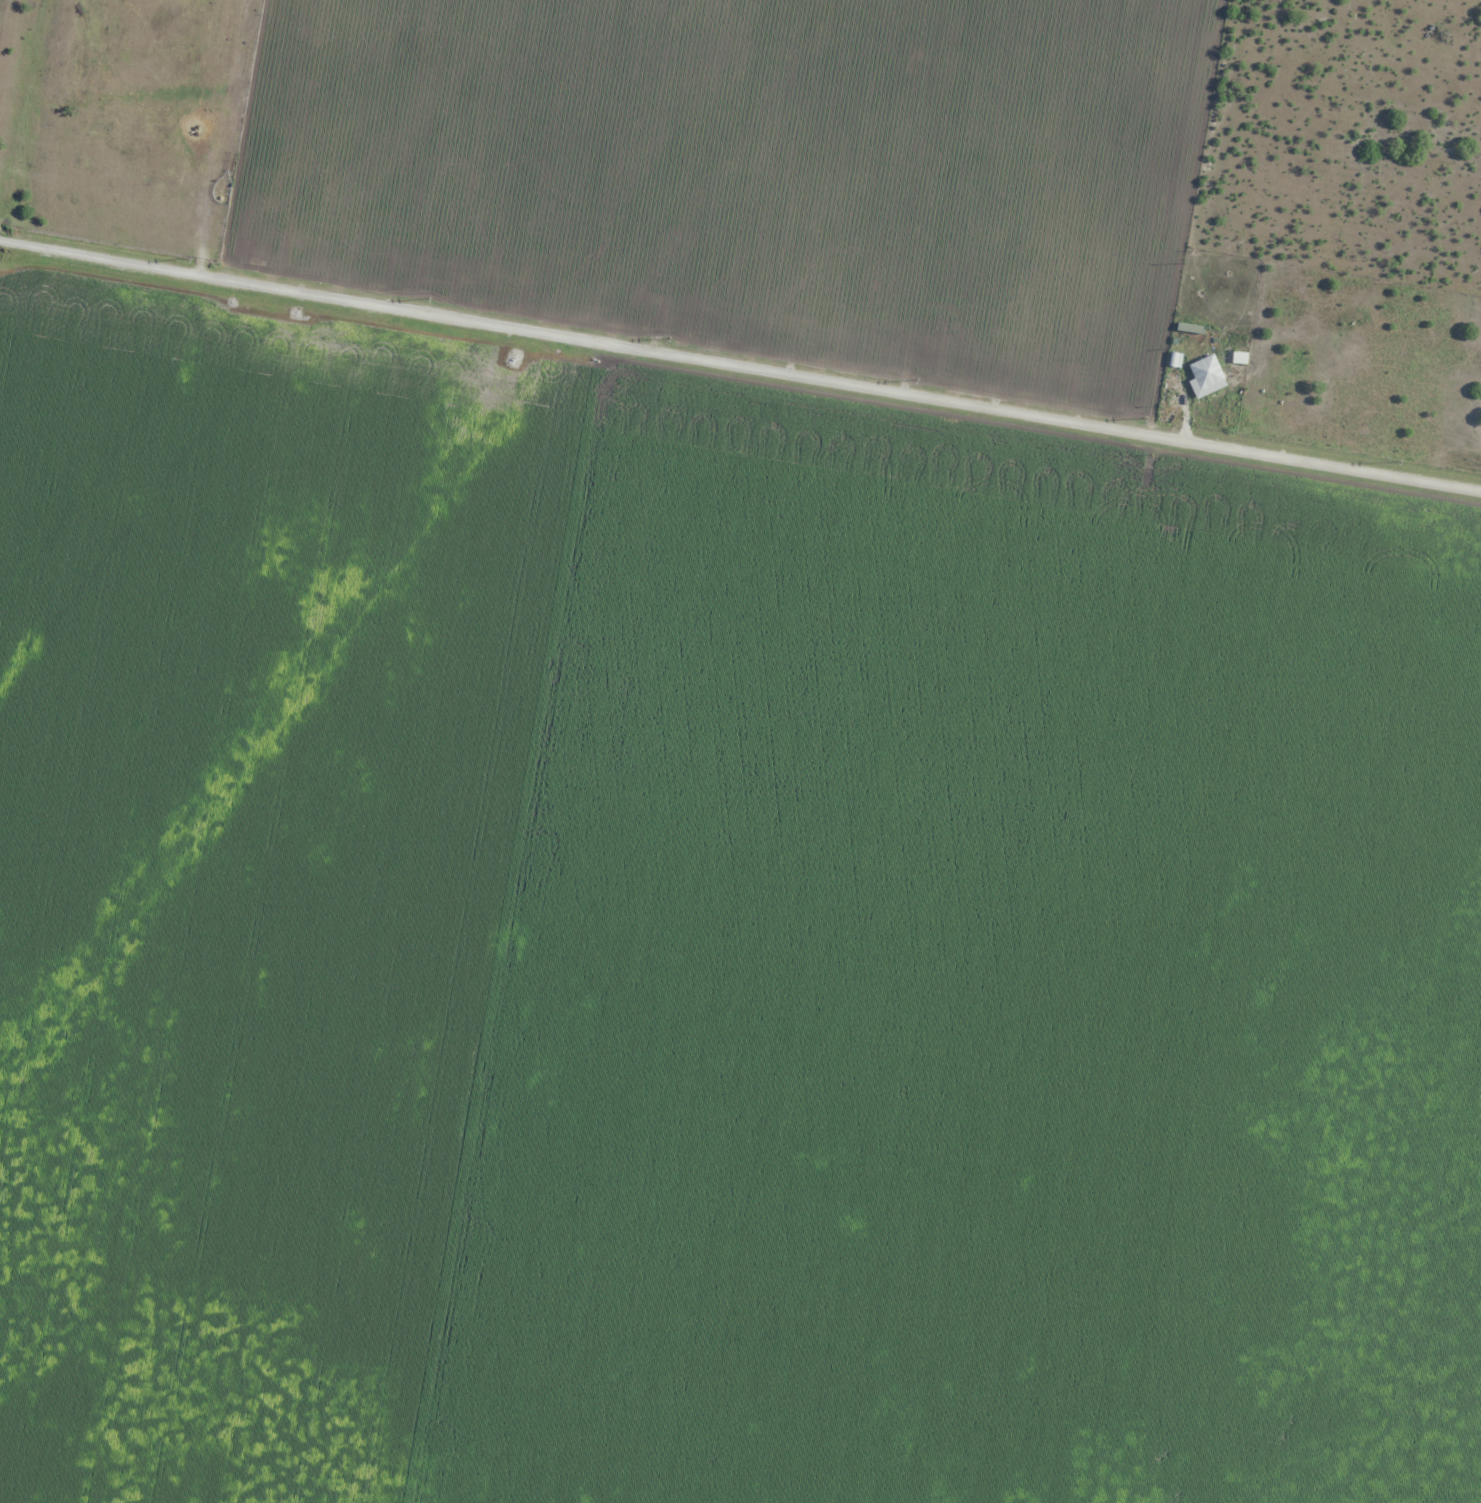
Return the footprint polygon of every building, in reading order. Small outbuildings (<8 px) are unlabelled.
[(1188,380),(1195,398),(1226,386),(1213,354),(1188,364),(1194,378),(1188,380)]
